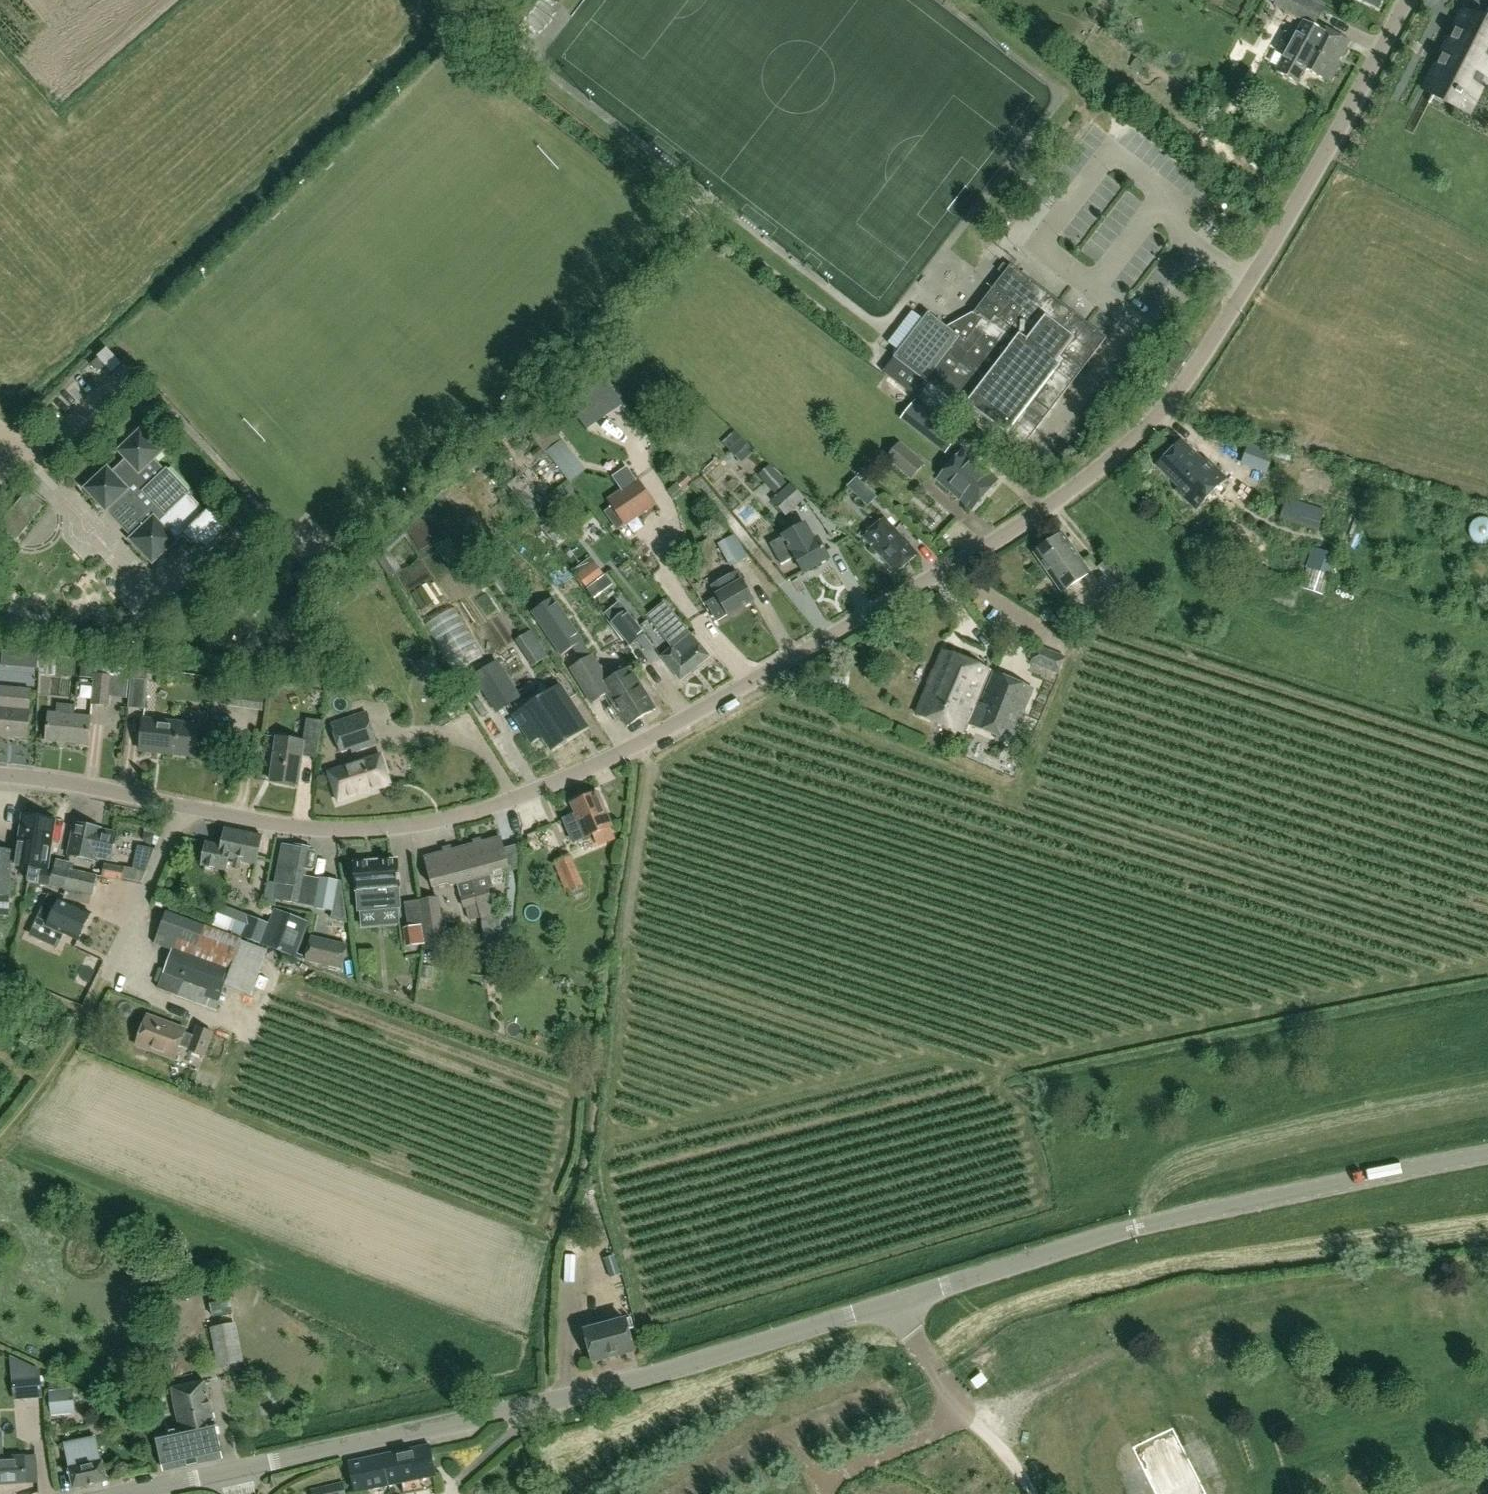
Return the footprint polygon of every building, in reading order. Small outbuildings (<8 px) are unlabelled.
[(1314,26),(1324,6),(1312,0),(1276,0),(1273,5),(1314,26)] [(1377,9),(1381,0),(1360,0),(1377,9)] [(1425,88),(1433,92),(1431,96),(1447,105),(1452,96),(1467,105),(1487,67),(1487,49),(1487,26),(1473,18),(1464,36),(1456,31),(1425,88)] [(1341,62),(1339,61),(1350,42),(1318,24),(1304,50),(1292,43),(1277,71),(1298,83),(1306,69),(1330,82),(1341,62)] [(1200,217),(1220,187),(1195,171),(1196,168),(1158,143),(1136,176),(1200,217)] [(1010,267),(1006,264),(1002,270),(1005,273),(974,313),(979,317),(980,315),(984,318),(966,342),(928,313),(884,371),(918,398),(929,384),(951,400),(955,394),(1023,446),(1106,338),(1011,265),(1010,267)] [(118,349),(107,355),(114,369),(125,363),(118,349)] [(90,365),(98,373),(105,366),(98,358),(90,365)] [(929,384),(919,397),(940,413),(950,400),(929,384)] [(899,419),(945,454),(960,433),(915,398),(899,419)] [(84,489),(106,513),(113,506),(137,532),(129,540),(152,565),(178,542),(177,541),(185,533),(208,553),(232,531),(210,509),(205,513),(189,496),(191,494),(168,469),(166,471),(156,461),(164,453),(141,429),(117,452),(125,460),(112,472),(107,467),(84,489)] [(741,439),(729,449),(741,462),(744,460),(753,451),(741,439)] [(1158,466),(1179,487),(1176,489),(1196,509),(1226,478),(1206,457),(1203,460),(1183,440),(1158,466)] [(925,464),(899,442),(886,457),(911,480),(925,464)] [(492,460),(505,448),(500,443),(487,455),(492,460)] [(547,451),(570,482),(581,474),(558,443),(547,451)] [(1248,443),(1241,465),(1267,473),(1274,451),(1248,443)] [(937,480),(972,510),(998,480),(964,450),(937,480)] [(510,475),(502,464),(495,469),(504,480),(510,475)] [(785,483),(770,466),(759,475),(774,493),(778,490),(785,483)] [(1332,494),(1336,481),(1301,471),(1297,485),(1332,494)] [(683,489),(691,482),(685,474),(676,482),(683,489)] [(617,530),(656,505),(638,477),(630,483),(627,479),(618,484),(621,489),(606,499),(611,507),(605,511),(617,530)] [(785,516),(805,498),(790,482),(787,485),(785,483),(778,490),(780,492),(771,500),(785,516)] [(570,485),(551,500),(556,505),(574,491),(570,485)] [(877,497),(864,485),(856,494),(869,506),(877,497)] [(29,489),(0,526),(0,528),(17,541),(47,503),(29,489)] [(1279,519),(1318,531),(1324,509),(1286,498),(1279,519)] [(873,528),(864,537),(896,573),(918,554),(885,518),(873,528)] [(804,524),(784,536),(793,553),(792,553),(803,572),(829,558),(818,539),(814,541),(804,524)] [(748,556),(735,534),(718,544),(730,566),(748,556)] [(1062,592),(1090,573),(1063,534),(1034,553),(1062,592)] [(1322,595),(1335,556),(1313,548),(1300,588),(1322,595)] [(379,558),(389,575),(401,568),(390,551),(379,558)] [(1104,563),(1098,568),(1105,575),(1099,581),(1113,597),(1119,591),(1128,602),(1134,597),(1104,563)] [(586,589),(603,576),(594,564),(577,576),(586,589)] [(737,571),(712,586),(718,596),(707,602),(718,621),(728,615),(754,601),(737,571)] [(583,641),(553,598),(531,612),(561,656),(572,648),(581,661),(590,655),(582,642),(583,641)] [(710,657),(690,633),(672,610),(654,625),(672,648),(662,657),(681,680),(710,657)] [(645,634),(626,611),(612,622),(631,646),(645,634)] [(1030,663),(1058,674),(1065,656),(1037,645),(1030,663)] [(2,666),(10,667),(11,651),(3,651),(2,666)] [(990,672),(942,652),(917,714),(964,734),(968,724),(1011,742),(1033,690),(994,673),(981,705),(977,703),(990,672)] [(656,709),(630,667),(609,680),(592,653),(590,655),(581,661),(569,668),(591,705),(607,694),(627,727),(656,709)] [(370,671),(364,659),(355,664),(361,676),(370,671)] [(497,659),(472,675),(497,713),(521,697),(497,659)] [(94,662),(81,661),(80,677),(93,678),(94,662)] [(96,662),(91,704),(110,707),(111,696),(126,698),(129,678),(127,678),(128,666),(96,662)] [(132,666),(128,708),(146,710),(148,680),(147,680),(148,667),(132,666)] [(230,707),(263,711),(267,685),(234,680),(230,707)] [(164,710),(165,682),(154,681),(153,710),(164,710)] [(552,751),(589,727),(561,684),(513,715),(532,743),(542,736),(552,751)] [(27,739),(30,711),(29,711),(31,691),(0,688),(0,691),(0,699),(6,700),(5,709),(0,709),(0,736),(27,739)] [(463,711),(459,702),(450,707),(455,716),(463,711)] [(49,714),(46,741),(88,745),(91,718),(74,716),(75,706),(57,704),(56,715),(49,714)] [(378,744),(364,705),(356,708),(358,714),(330,723),(340,753),(352,750),(353,753),(378,744)] [(297,784),(301,756),(316,758),(322,721),(306,718),(303,742),(277,738),(271,781),(297,784)] [(140,750),(195,756),(198,725),(143,719),(140,750)] [(381,755),(329,772),(339,802),(391,785),(381,755)] [(598,793),(572,804),(576,815),(564,820),(573,842),(612,826),(598,793)] [(52,886),(55,871),(48,870),(54,821),(32,817),(27,820),(25,829),(21,832),(18,848),(20,849),(17,865),(35,868),(33,883),(49,885),(52,886)] [(74,824),(68,855),(94,861),(95,858),(112,862),(118,832),(74,824)] [(226,871),(229,859),(256,864),(262,835),(226,828),(223,845),(207,842),(203,866),(226,871)] [(154,834),(144,832),(143,837),(147,843),(152,844),(154,834)] [(463,847),(472,880),(493,874),(492,871),(509,867),(501,837),(463,847)] [(306,906),(313,907),(319,879),(312,878),(304,876),(305,874),(306,870),(312,871),(315,868),(316,862),(318,855),(315,851),(309,850),(310,847),(295,845),(295,846),(283,844),(279,863),(275,882),(279,883),(276,899),(299,904),(306,906)] [(472,880),(463,847),(425,857),(433,887),(450,882),(451,885),(457,884),(464,909),(466,908),(469,922),(480,919),(478,903),(475,892),(471,880),(472,880)] [(13,849),(0,849),(0,916),(8,917),(13,849)] [(584,886),(571,855),(557,861),(570,891),(584,886)] [(55,871),(52,886),(63,888),(69,866),(74,867),(75,863),(57,859),(56,866),(55,871)] [(399,887),(398,859),(355,862),(357,890),(358,912),(400,909),(399,887)] [(101,878),(140,886),(147,871),(103,864),(101,878)] [(69,866),(63,888),(66,889),(63,899),(77,902),(80,892),(92,895),(96,876),(73,870),(74,867),(69,866)] [(319,879),(313,907),(333,911),(339,881),(319,876),(319,879)] [(91,913),(61,899),(56,909),(47,905),(51,890),(30,885),(26,901),(44,905),(37,921),(78,940),(91,913)] [(489,887),(475,892),(478,903),(480,919),(481,919),(484,948),(483,948),(486,965),(500,963),(498,947),(503,947),(499,914),(496,915),(489,887)] [(419,899),(423,926),(424,926),(426,942),(445,939),(439,896),(419,899)] [(423,926),(419,899),(404,901),(408,928),(423,926)] [(236,934),(303,961),(305,957),(297,953),(309,924),(312,925),(313,914),(307,913),(306,921),(274,909),(268,923),(244,913),(242,920),(238,920),(235,910),(227,910),(224,915),(223,927),(237,929),(236,934)] [(157,988),(215,1010),(224,987),(246,995),(264,949),(166,913),(159,931),(154,945),(172,951),(157,988)] [(312,937),(307,962),(343,970),(348,945),(312,937)] [(174,1059),(180,1046),(188,1049),(188,1051),(205,1057),(214,1032),(197,1026),(193,1035),(185,1031),(185,1030),(148,1016),(137,1045),(174,1059)] [(610,1277),(620,1274),(615,1257),(605,1260),(610,1277)] [(1432,1302),(1436,1314),(1452,1309),(1448,1297),(1432,1302)] [(1067,1334),(1079,1329),(1073,1316),(1061,1321),(1067,1334)] [(626,1321),(585,1332),(592,1361),(634,1350),(626,1321)] [(244,1362),(236,1323),(211,1328),(218,1367),(244,1362)] [(37,1372),(10,1359),(14,1401),(43,1398),(40,1374),(38,1375),(37,1372)] [(990,1382),(985,1374),(975,1381),(980,1389),(990,1382)] [(164,1472),(186,1467),(186,1469),(218,1462),(218,1460),(221,1460),(205,1383),(172,1390),(179,1424),(167,1426),(168,1433),(157,1435),(164,1472)] [(51,1416),(76,1414),(73,1388),(48,1391),(51,1416)] [(1476,1418),(1487,1452),(1487,1414),(1476,1418)] [(74,1487),(106,1480),(101,1458),(100,1458),(96,1438),(88,1440),(67,1445),(71,1464),(69,1465),(74,1487)] [(382,1455),(388,1486),(408,1482),(410,1493),(412,1493),(437,1488),(434,1476),(436,1476),(429,1445),(382,1455)] [(27,1482),(25,1455),(0,1456),(0,1484),(27,1482)] [(388,1486),(382,1455),(349,1463),(356,1493),(388,1486)] [(343,1482),(311,1489),(312,1493),(346,1493),(343,1482)]
